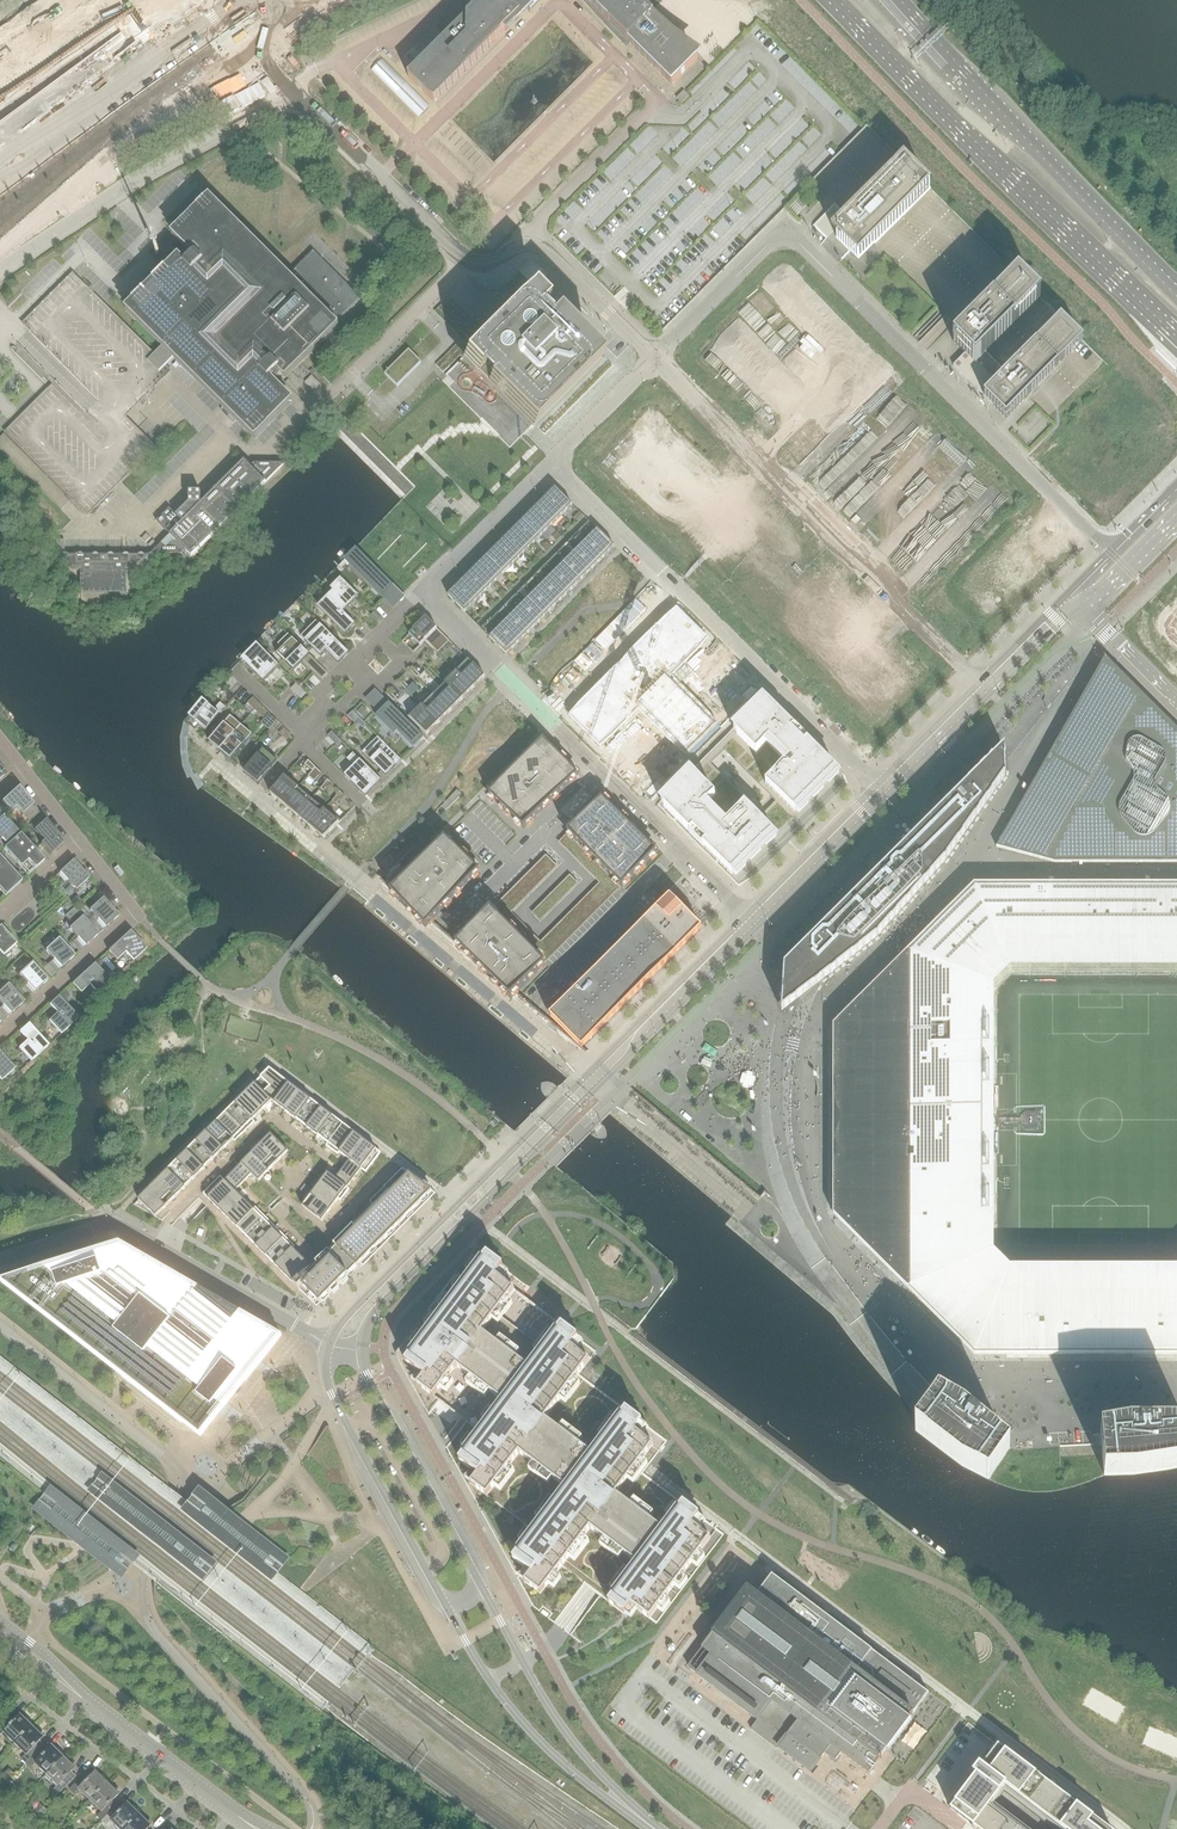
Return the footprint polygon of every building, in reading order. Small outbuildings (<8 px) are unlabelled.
[(485,1),(486,3),(481,8),(479,6),(408,77),(434,103),(520,16),(517,13),(521,9),(524,13),(527,9),(536,0),(485,0),(485,1)] [(588,3),(593,7),(597,11),(602,15),(607,20),(610,24),(608,26),(620,38),(620,39),(621,40),(622,41),(623,44),(627,40),(672,85),(697,59),(638,0),(584,0),(588,3)] [(432,105),(384,57),(373,68),(420,117),(432,105)] [(689,97),(686,94),(685,93),(683,91),(676,98),(682,104),(686,100),(689,97)] [(79,190),(104,168),(95,157),(69,179),(79,190)] [(821,245),(838,263),(839,263),(849,252),(858,261),(875,245),(889,231),(930,190),(931,189),(908,166),(904,161),(903,162),(863,202),(847,217),(835,204),(813,226),(826,239),(821,245)] [(230,218),(209,197),(175,232),(192,249),(183,258),(188,263),(187,264),(185,267),(178,263),(166,275),(166,273),(164,272),(162,273),(161,275),(162,277),(164,277),(130,311),(169,351),(224,406),(237,418),(255,437),(290,402),(269,381),(272,378),(277,383),(288,373),(302,359),(335,325),(361,299),(313,250),(288,275),(242,229),(230,218)] [(1061,319),(1006,374),(986,354),(1040,299),(1018,276),(953,341),(965,354),(953,366),(1006,418),(1083,341),(1061,319)] [(536,288),(478,346),(467,357),(536,426),(605,357),(536,288)] [(326,345),(316,355),(321,360),(331,350),(326,345)] [(421,362),(411,352),(409,350),(385,374),(397,386),(421,362)] [(436,365),(443,372),(449,366),(442,359),(436,365)] [(237,418),(224,406),(220,410),(233,422),(237,418)] [(201,503),(201,497),(201,492),(189,492),(189,503),(188,503),(176,515),(169,508),(156,521),(170,535),(151,554),(182,554),(186,551),(192,557),(285,463),(254,463),(251,467),(244,461),(201,504),(201,503)] [(572,505),(555,488),(545,499),(562,516),(572,506),(572,505)] [(545,499),(534,509),(552,526),(562,516),(545,499)] [(542,536),(552,526),(534,509),(524,519),(542,536)] [(582,516),(579,513),(574,518),(577,521),(582,516)] [(534,544),(542,536),(524,519),(517,527),(534,544)] [(572,526),(568,523),(563,528),(567,532),(572,526)] [(517,527),(507,537),(524,554),(534,544),(517,527)] [(603,558),(615,547),(597,530),(586,541),(603,558)] [(562,537),(558,533),(553,538),(557,542),(562,537)] [(147,534),(142,539),(146,543),(151,538),(147,534)] [(507,537),(496,547),(514,564),(524,554),(507,537)] [(153,540),(148,545),(152,549),(157,544),(153,540)] [(586,541),(576,552),(593,569),(603,558),(586,541)] [(552,547),(548,543),(543,548),(547,552),(552,547)] [(496,547),(486,557),(503,574),(514,564),(496,547)] [(393,585),(355,548),(345,558),(383,595),(393,585)] [(539,559),(544,554),(541,551),(536,556),(539,559)] [(582,579),(593,569),(576,552),(565,562),(582,579)] [(122,555),(64,555),(57,555),(73,571),(80,571),(80,585),(127,586),(127,570),(134,571),(150,555),(122,555)] [(486,557),(479,565),(496,582),(503,574),(486,557)] [(529,570),(534,565),(531,561),(526,566),(529,570)] [(571,590),(582,579),(565,562),(554,573),(571,590)] [(486,592),(496,582),(479,565),(468,575),(486,592)] [(519,580),(524,575),(521,571),(516,576),(519,580)] [(561,601),(571,590),(554,573),(543,584),(561,601)] [(476,602),(486,592),(468,575),(458,585),(476,602)] [(359,598),(341,580),(331,590),(333,592),(328,598),(329,599),(343,613),(359,598)] [(509,590),(514,585),(510,581),(505,587),(509,590)] [(543,584),(533,595),(550,612),(561,601),(543,584)] [(476,602),(458,585),(448,596),(449,596),(452,600),(457,605),(461,609),(465,613),(465,612),(476,602)] [(501,598),(506,593),(503,589),(498,594),(501,598)] [(533,595),(522,605),(539,622),(550,612),(533,595)] [(343,613),(329,599),(319,609),(346,636),(356,626),(343,613)] [(491,608),(496,603),(493,599),(487,604),(491,608)] [(522,605),(511,616),(528,633),(539,622),(522,605)] [(481,618),(486,613),(482,609),(477,615),(481,618)] [(374,612),(371,615),(377,622),(380,618),(374,612)] [(675,612),(571,716),(599,745),(638,706),(686,754),(713,727),(665,679),(703,641),(675,612)] [(511,616),(501,627),(518,644),(528,633),(511,616)] [(444,635),(427,618),(410,635),(421,646),(422,644),(425,641),(432,648),(444,635)] [(289,626),(284,620),(280,624),(285,629),(289,626)] [(348,654),(316,621),(300,637),(320,657),(325,651),(338,663),(348,654)] [(501,627),(490,637),(489,638),(507,655),(518,644),(501,627)] [(277,654),(292,669),(294,671),(304,661),(310,668),(315,663),(327,675),(328,674),(288,634),(278,645),(282,649),(277,654)] [(450,642),(444,635),(432,648),(435,651),(438,654),(450,642)] [(432,648),(425,641),(422,644),(432,654),(435,651),(432,648)] [(278,666),(260,648),(244,663),(263,682),(278,666)] [(486,677),(467,658),(455,670),(474,689),(486,677)] [(1105,658),(1000,839),(996,847),(1055,862),(1176,862),(1176,730),(1105,658)] [(421,676),(412,667),(409,671),(418,679),(421,676)] [(474,689),(455,670),(443,682),(445,684),(462,701),(474,689)] [(409,687),(401,679),(398,682),(406,690),(409,687)] [(301,699),(306,694),(296,684),(291,689),(301,699)] [(462,701),(445,684),(434,695),(451,712),(462,701)] [(397,699),(389,691),(386,694),(394,702),(397,699)] [(434,695),(432,693),(421,705),(439,723),(451,712),(434,695)] [(253,698),(248,703),(257,711),(262,706),(253,698)] [(206,731),(221,712),(226,707),(220,702),(214,710),(209,705),(203,700),(189,717),(195,722),(206,731)] [(424,738),(389,703),(379,714),(384,719),(381,722),(394,735),(397,732),(414,749),(424,738)] [(768,703),(736,735),(756,755),(769,742),(789,761),(765,785),(794,813),(836,771),(768,703)] [(439,723),(421,705),(409,717),(427,735),(439,723)] [(265,720),(270,715),(262,706),(257,711),(265,720)] [(241,726),(230,717),(208,743),(219,752),(241,726)] [(252,736),(241,726),(219,752),(230,762),(252,736)] [(285,729),(280,734),(286,740),(291,736),(285,729)] [(332,732),(329,735),(328,736),(336,745),(340,740),(332,732)] [(402,761),(378,738),(362,753),(386,777),(402,761)] [(955,739),(943,751),(946,753),(958,741),(955,739)] [(523,829),(578,775),(542,740),(488,795),(523,829)] [(1005,776),(1005,765),(1004,748),(784,968),(782,1005),(782,1012),(788,1008),(877,937),(946,860),(1005,776)] [(258,785),(277,762),(263,749),(243,773),(258,785)] [(381,782),(353,754),(347,760),(359,772),(350,782),(366,798),(381,782)] [(316,768),(308,761),(304,766),(312,772),(316,768)] [(322,775),(316,768),(312,772),(308,778),(315,784),(322,775)] [(300,787),(286,776),(273,793),(278,797),(276,800),(284,806),(284,805),(298,790),(300,787)] [(695,776),(663,808),(731,876),(773,833),(745,805),(721,829),(702,809),(715,796),(695,776)] [(331,784),(328,780),(320,790),(324,793),(331,784)] [(298,790),(284,805),(297,816),(311,799),(313,797),(301,786),(298,790)] [(10,812),(17,820),(22,816),(30,825),(40,816),(32,807),(33,805),(19,787),(1,803),(10,812)] [(426,821),(434,828),(467,795),(458,788),(426,821)] [(344,797),(340,792),(332,802),(337,806),(344,797)] [(656,853),(602,799),(567,833),(605,871),(622,888),(628,881),(656,853)] [(324,811),(311,801),(299,815),(305,819),(303,822),(310,828),(312,826),(324,811)] [(341,822),(326,809),(324,811),(312,826),(318,830),(316,833),(324,840),(341,822)] [(20,835),(0,813),(0,845),(4,849),(20,835)] [(41,815),(40,816),(30,825),(29,826),(43,842),(40,845),(50,856),(63,844),(41,815)] [(815,826),(808,833),(810,836),(817,828),(815,826)] [(3,850),(10,857),(27,876),(44,861),(20,835),(4,849),(3,850)] [(390,893),(425,928),(430,923),(479,873),(444,838),(392,891),(390,893)] [(5,897),(21,882),(0,858),(0,891),(5,897)] [(78,862),(76,864),(73,861),(59,873),(76,890),(89,878),(82,871),(84,870),(78,862)] [(974,885),(941,918),(829,1031),(829,1224),(937,1330),(973,1365),(1176,1365),(1176,1264),(1011,1266),(995,1253),(997,991),(1008,979),(1176,981),(1176,885),(974,885)] [(82,901),(78,896),(71,902),(75,907),(82,901)] [(702,929),(670,897),(550,1018),(582,1049),(702,929)] [(109,905),(103,898),(89,910),(105,928),(119,916),(115,912),(116,911),(111,904),(109,905)] [(67,903),(63,907),(68,913),(73,909),(67,903)] [(98,934),(74,908),(65,916),(73,925),(69,929),(85,946),(98,934)] [(527,947),(490,910),(459,942),(513,996),(544,964),(527,947)] [(3,957),(16,945),(0,927),(0,954),(3,957)] [(116,960),(125,953),(133,961),(146,949),(130,931),(108,951),(116,960)] [(75,956),(59,938),(45,950),(61,968),(75,956)] [(48,980),(32,962),(19,975),(35,992),(48,980)] [(81,993),(89,985),(97,994),(110,981),(94,964),(72,984),(81,993)] [(113,974),(104,965),(100,969),(108,978),(113,974)] [(8,984),(0,992),(0,1002),(11,1014),(24,1002),(8,984)] [(70,997),(66,992),(60,998),(64,1002),(70,997)] [(49,1021),(61,1035),(78,1018),(58,996),(49,1005),(57,1013),(49,1021)] [(40,1027),(35,1021),(30,1025),(36,1030),(40,1027)] [(19,1048),(31,1062),(48,1046),(28,1024),(19,1032),(27,1041),(19,1048)] [(1,1081),(14,1069),(0,1053),(0,1080),(1,1081)] [(262,1077),(254,1084),(272,1101),(274,1103),(289,1084),(289,1083),(272,1071),(270,1069),(262,1077)] [(289,1084),(274,1103),(279,1106),(284,1111),(285,1111),(300,1091),(289,1083),(289,1084)] [(245,1093),(262,1111),(272,1101),(254,1084),(250,1088),(245,1093)] [(300,1091),(285,1111),(296,1119),(311,1100),(310,1099),(305,1095),(300,1091)] [(235,1103),(255,1122),(253,1120),(262,1111),(245,1093),(241,1098),(235,1103)] [(311,1100),(296,1119),(307,1128),(322,1108),(321,1108),(316,1103),(311,1100)] [(226,1112),(225,1113),(245,1132),(255,1122),(235,1103),(231,1107),(226,1112)] [(322,1108),(307,1128),(317,1136),(332,1116),(326,1111),(322,1108)] [(216,1122),(235,1142),(245,1132),(225,1113),(221,1117),(216,1122)] [(332,1116),(317,1136),(328,1144),(343,1124),(342,1123),(337,1119),(332,1116)] [(207,1131),(206,1132),(224,1149),(233,1140),(235,1142),(216,1122),(212,1126),(207,1131)] [(328,1144),(326,1146),(338,1155),(340,1152),(354,1133),(354,1132),(348,1128),(343,1124),(328,1144)] [(206,1132),(197,1142),(214,1159),(220,1154),(223,1150),(224,1149),(206,1132)] [(354,1133),(340,1152),(350,1160),(364,1140),(358,1136),(354,1133)] [(271,1134),(261,1144),(278,1161),(282,1157),(288,1152),(286,1149),(271,1134)] [(364,1140),(350,1160),(361,1169),(366,1172),(379,1156),(374,1152),(376,1149),(370,1144),(364,1140)] [(197,1142),(187,1151),(204,1169),(205,1168),(210,1163),(213,1160),(214,1159),(197,1142)] [(261,1144),(251,1154),(268,1171),(273,1167),(278,1162),(278,1161),(261,1144)] [(187,1151),(177,1161),(195,1179),(195,1178),(200,1173),(203,1170),(204,1169),(187,1151)] [(242,1163),(241,1164),(252,1174),(259,1181),(261,1179),(261,1178),(263,1177),(268,1172),(268,1171),(251,1154),(242,1163)] [(342,1170),(335,1179),(347,1188),(361,1169),(350,1160),(345,1166),(342,1170)] [(177,1161),(168,1171),(185,1188),(186,1188),(191,1182),(193,1181),(195,1179),(177,1161)] [(240,1165),(225,1181),(235,1191),(251,1175),(252,1174),(241,1164),(240,1165)] [(168,1171),(158,1181),(175,1198),(176,1197),(181,1192),(183,1191),(185,1188),(168,1171)] [(311,1267),(294,1284),(300,1290),(300,1291),(307,1298),(317,1307),(321,1303),(360,1264),(432,1192),(406,1172),(390,1188),(387,1185),(370,1202),(373,1205),(331,1248),(330,1248),(322,1257),(318,1260),(311,1267)] [(319,1184),(319,1185),(338,1199),(341,1201),(349,1189),(347,1188),(335,1179),(328,1173),(324,1178),(319,1184)] [(206,1191),(203,1194),(213,1204),(218,1208),(235,1191),(225,1181),(221,1176),(206,1191)] [(158,1181),(148,1190),(166,1207),(171,1202),(172,1201),(175,1198),(158,1181)] [(311,1194),(310,1195),(330,1210),(338,1199),(319,1185),(315,1189),(311,1194)] [(148,1190),(139,1200),(139,1201),(153,1215),(154,1215),(156,1217),(162,1211),(166,1207),(148,1190)] [(235,1191),(218,1208),(219,1209),(224,1214),(227,1218),(244,1200),(235,1191)] [(305,1203),(302,1206),(305,1208),(322,1221),(330,1210),(310,1195),(305,1203)] [(244,1200),(227,1218),(228,1218),(233,1223),(236,1227),(254,1209),(244,1200)] [(254,1209),(236,1227),(237,1227),(242,1232),(242,1233),(246,1237),(265,1217),(256,1207),(254,1209)] [(265,1217),(246,1237),(247,1237),(252,1242),(256,1246),(275,1227),(265,1217)] [(275,1227),(256,1246),(257,1247),(262,1252),(266,1256),(285,1237),(275,1227)] [(285,1237),(266,1256),(266,1257),(271,1262),(276,1266),(293,1249),(295,1247),(285,1237)] [(202,1438),(220,1416),(240,1390),(282,1336),(121,1244),(110,1247),(2,1283),(165,1410),(195,1433),(202,1438)] [(293,1249),(276,1266),(276,1267),(285,1275),(302,1258),(293,1249)] [(412,1354),(405,1363),(421,1375),(422,1374),(424,1376),(417,1386),(433,1398),(434,1396),(456,1367),(470,1377),(466,1384),(478,1393),(485,1398),(490,1392),(491,1394),(503,1403),(481,1432),(459,1461),(477,1475),(471,1484),(487,1496),(519,1454),(566,1489),(513,1559),(531,1573),(524,1582),(540,1594),(590,1529),(637,1565),(609,1602),(608,1602),(624,1615),(631,1605),(649,1619),(650,1618),(711,1538),(699,1530),(705,1521),(706,1521),(683,1503),(682,1504),(663,1529),(616,1494),(653,1445),(642,1436),(648,1428),(649,1427),(626,1410),(625,1411),(592,1454),(562,1432),(545,1419),(578,1375),(579,1374),(589,1361),(588,1360),(571,1347),(578,1338),(577,1337),(563,1326),(562,1325),(561,1326),(544,1349),(497,1314),(515,1290),(497,1276),(503,1268),(503,1267),(487,1255),(486,1255),(485,1256),(486,1257),(459,1292),(450,1285),(452,1283),(450,1282),(448,1285),(440,1296),(437,1299),(434,1303),(429,1309),(426,1314),(417,1326),(407,1340),(406,1341),(412,1346),(408,1351),(412,1354)] [(302,1258),(285,1275),(285,1276),(290,1281),(294,1284),(311,1267),(302,1258)] [(961,1465),(988,1479),(1010,1448),(964,1410),(938,1396),(923,1419),(915,1430),(950,1456),(961,1465)] [(1104,1476),(1134,1475),(1176,1468),(1176,1428),(1129,1428),(1100,1433),(1104,1476)] [(220,1565),(105,1475),(99,1482),(92,1490),(207,1581),(213,1573),(220,1565)] [(55,1486),(36,1510),(126,1580),(144,1557),(55,1486)] [(201,1491),(183,1513),(273,1583),(291,1561),(201,1491)] [(756,1596),(746,1589),(725,1616),(702,1647),(703,1648),(689,1667),(698,1674),(697,1675),(700,1677),(699,1677),(701,1678),(715,1688),(716,1689),(719,1691),(719,1692),(720,1692),(734,1703),(735,1704),(735,1703),(738,1706),(739,1707),(740,1707),(753,1717),(754,1718),(757,1720),(750,1729),(777,1749),(778,1747),(811,1772),(820,1759),(825,1753),(832,1758),(833,1759),(835,1759),(837,1758),(838,1758),(838,1757),(841,1753),(869,1774),(880,1759),(879,1759),(884,1753),(913,1715),(912,1714),(928,1695),(928,1694),(929,1693),(784,1584),(783,1584),(772,1575),(756,1596)] [(342,1686),(356,1668),(332,1650),(330,1653),(322,1647),(313,1660),(321,1665),(318,1669),(342,1686)] [(17,1718),(10,1711),(0,1722),(0,1735),(4,1731),(15,1743),(31,1725),(20,1714),(17,1718)] [(43,1737),(31,1725),(15,1743),(26,1753),(20,1758),(26,1763),(44,1744),(40,1740),(43,1737)] [(49,1749),(44,1744),(26,1763),(30,1768),(35,1763),(47,1774),(64,1757),(52,1745),(49,1749)] [(998,1745),(982,1765),(979,1763),(978,1764),(974,1770),(973,1770),(972,1771),(976,1774),(950,1808),(977,1828),(1109,1828),(998,1745)] [(72,1772),(75,1768),(64,1757),(47,1774),(57,1784),(52,1789),(58,1795),(76,1776),(72,1772)] [(107,1783),(99,1774),(96,1771),(92,1775),(88,1771),(70,1790),(75,1795),(80,1789),(90,1800),(107,1783)] [(119,1794),(107,1783),(90,1800),(102,1811),(97,1816),(101,1821),(120,1802),(115,1798),(119,1794)] [(124,1806),(120,1802),(101,1821),(106,1826),(112,1821),(120,1828),(124,1828),(139,1814),(128,1803),(124,1806)] [(41,1804),(35,1810),(41,1816),(47,1810),(41,1804)] [(139,1814),(124,1828),(148,1828),(151,1825),(139,1814)]
